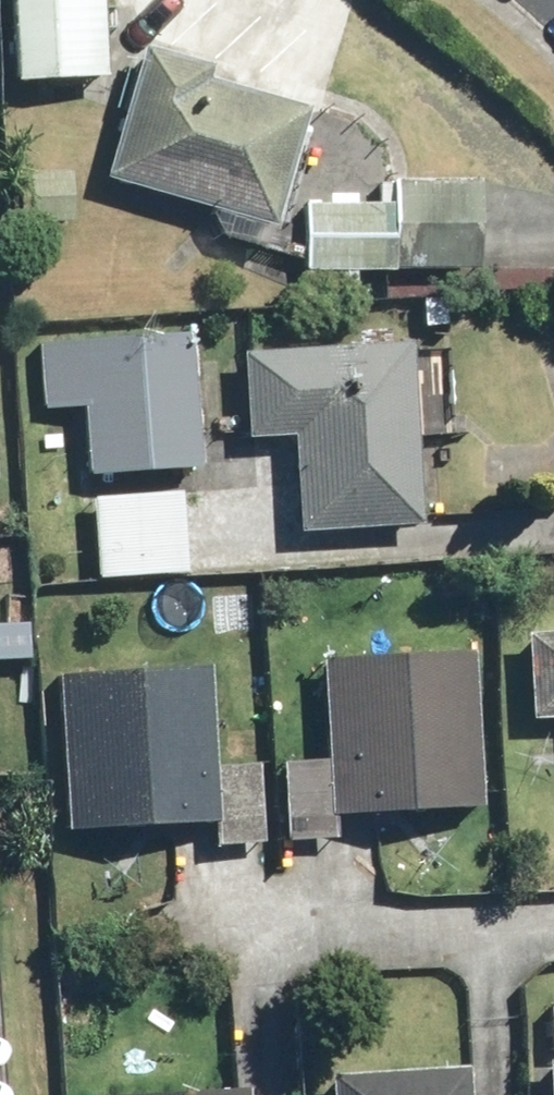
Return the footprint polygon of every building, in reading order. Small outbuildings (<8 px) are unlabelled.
[(24,79),(116,77),(115,0),(23,0),(24,79)] [(228,67),(157,47),(123,173),(284,216),(315,102),(225,77),(228,67)] [(317,201),(312,272),(414,274),(415,253),(487,255),(489,177),(406,175),(405,203),(317,201)] [(213,462),(205,331),(44,340),(49,407),(94,404),(98,469),(213,462)] [(429,524),(424,435),(454,433),(449,348),(421,349),(420,342),(251,351),(256,438),(309,435),(314,530),(429,524)] [(271,486),(102,494),(106,578),(275,570),(271,486)] [(542,632),(540,714),(553,714),(553,632),(542,632)] [(487,806),(484,651),(342,651),(344,757),(290,758),(292,840),(345,839),(345,808),(487,806)] [(220,665),(70,670),(76,828),(217,823),(218,843),(276,840),(273,762),(224,764),(220,665)] [(350,1074),(350,1094),(480,1094),(481,1078),(350,1074)]
